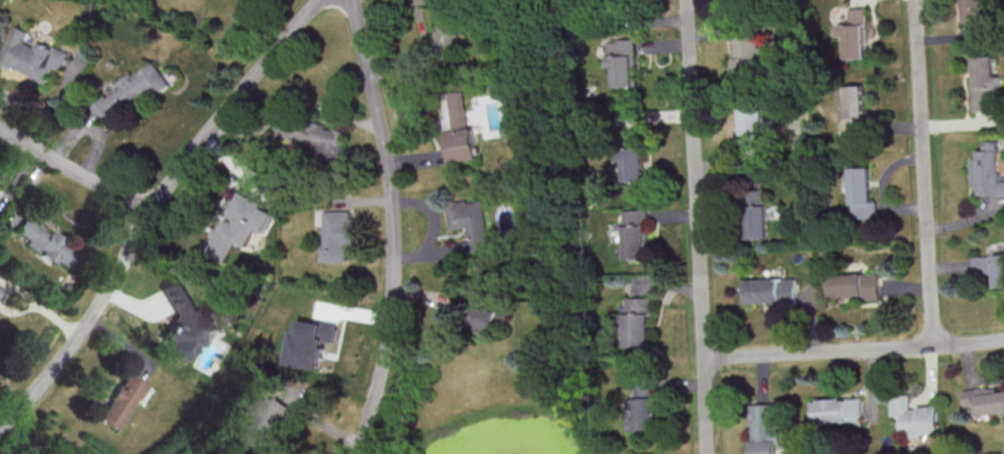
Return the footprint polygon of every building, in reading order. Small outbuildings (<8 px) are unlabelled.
[(963,35),(988,35),(988,0),(963,0),(963,35)] [(438,4),(440,52),(460,52),(458,3),(438,4)] [(845,36),(845,58),(867,58),(866,8),(849,8),(849,25),(839,25),(839,36),(845,36)] [(53,65),(62,69),(69,52),(54,46),(53,48),(37,42),(35,47),(24,43),(29,32),(14,26),(0,60),(0,65),(10,70),(11,68),(46,82),(53,65)] [(734,39),(735,78),(764,77),(763,46),(747,47),(747,38),(734,39)] [(635,39),(608,40),(609,67),(614,67),(614,87),(636,86),(635,39)] [(998,87),(998,56),(974,56),(975,88),(998,87)] [(168,81),(153,60),(114,88),(129,109),(168,81)] [(839,118),(847,118),(847,133),(864,133),(863,85),(844,86),(845,99),(838,100),(839,118)] [(479,158),(475,128),(470,129),(465,91),(452,92),(456,130),(447,131),(451,162),(479,158)] [(973,109),(987,109),(987,95),(973,95),(973,109)] [(319,144),(317,155),(340,160),(346,130),(289,118),(285,136),(319,144)] [(645,181),(643,130),(622,131),(624,182),(645,181)] [(986,140),(986,150),(977,150),(977,157),(974,157),(974,195),(1003,194),(1003,181),(1000,181),(999,140),(986,140)] [(870,167),(850,167),(851,218),(876,217),(876,201),(871,201),(870,167)] [(767,238),(766,189),(746,190),(747,238),(767,238)] [(225,262),(234,242),(244,247),(253,228),(264,234),(274,211),(236,193),(225,216),(221,214),(204,253),(225,262)] [(484,199),(448,203),(451,229),(468,227),(470,247),(489,245),(484,199)] [(349,261),(349,245),(355,245),(354,211),(325,211),(326,247),(322,247),(322,262),(349,261)] [(15,231),(28,240),(25,244),(38,252),(39,252),(67,271),(80,252),(25,215),(15,231)] [(974,274),(994,273),(994,287),(1003,287),(1003,255),(973,256),(974,274)] [(829,298),(879,296),(878,273),(829,274),(829,298)] [(795,278),(746,279),(747,303),(795,302),(795,278)] [(190,363),(217,309),(167,286),(167,287),(164,285),(158,298),(179,308),(170,326),(166,324),(159,338),(170,343),(166,351),(190,363)] [(652,346),(651,297),(627,298),(628,347),(652,346)] [(490,314),(501,319),(503,314),(483,305),(476,321),(485,326),(490,314)] [(288,364),(323,369),(327,341),(337,343),(339,325),(300,319),(299,331),(294,330),(288,364)] [(117,430),(145,383),(126,372),(98,419),(117,430)] [(966,407),(974,406),(975,415),(1003,412),(1003,391),(999,392),(998,386),(964,390),(966,407)] [(940,406),(910,407),(910,393),(891,394),(892,416),(901,415),(902,436),(941,435),(940,406)] [(277,409),(262,395),(249,409),(259,419),(245,434),(259,447),(271,433),(269,432),(292,407),(285,401),(277,409)] [(657,397),(638,397),(638,419),(631,419),(632,430),(658,430),(657,397)] [(815,422),(847,421),(848,425),(864,425),(863,398),(815,399),(815,422)] [(777,440),(752,441),(752,453),(778,453),(777,440)]
